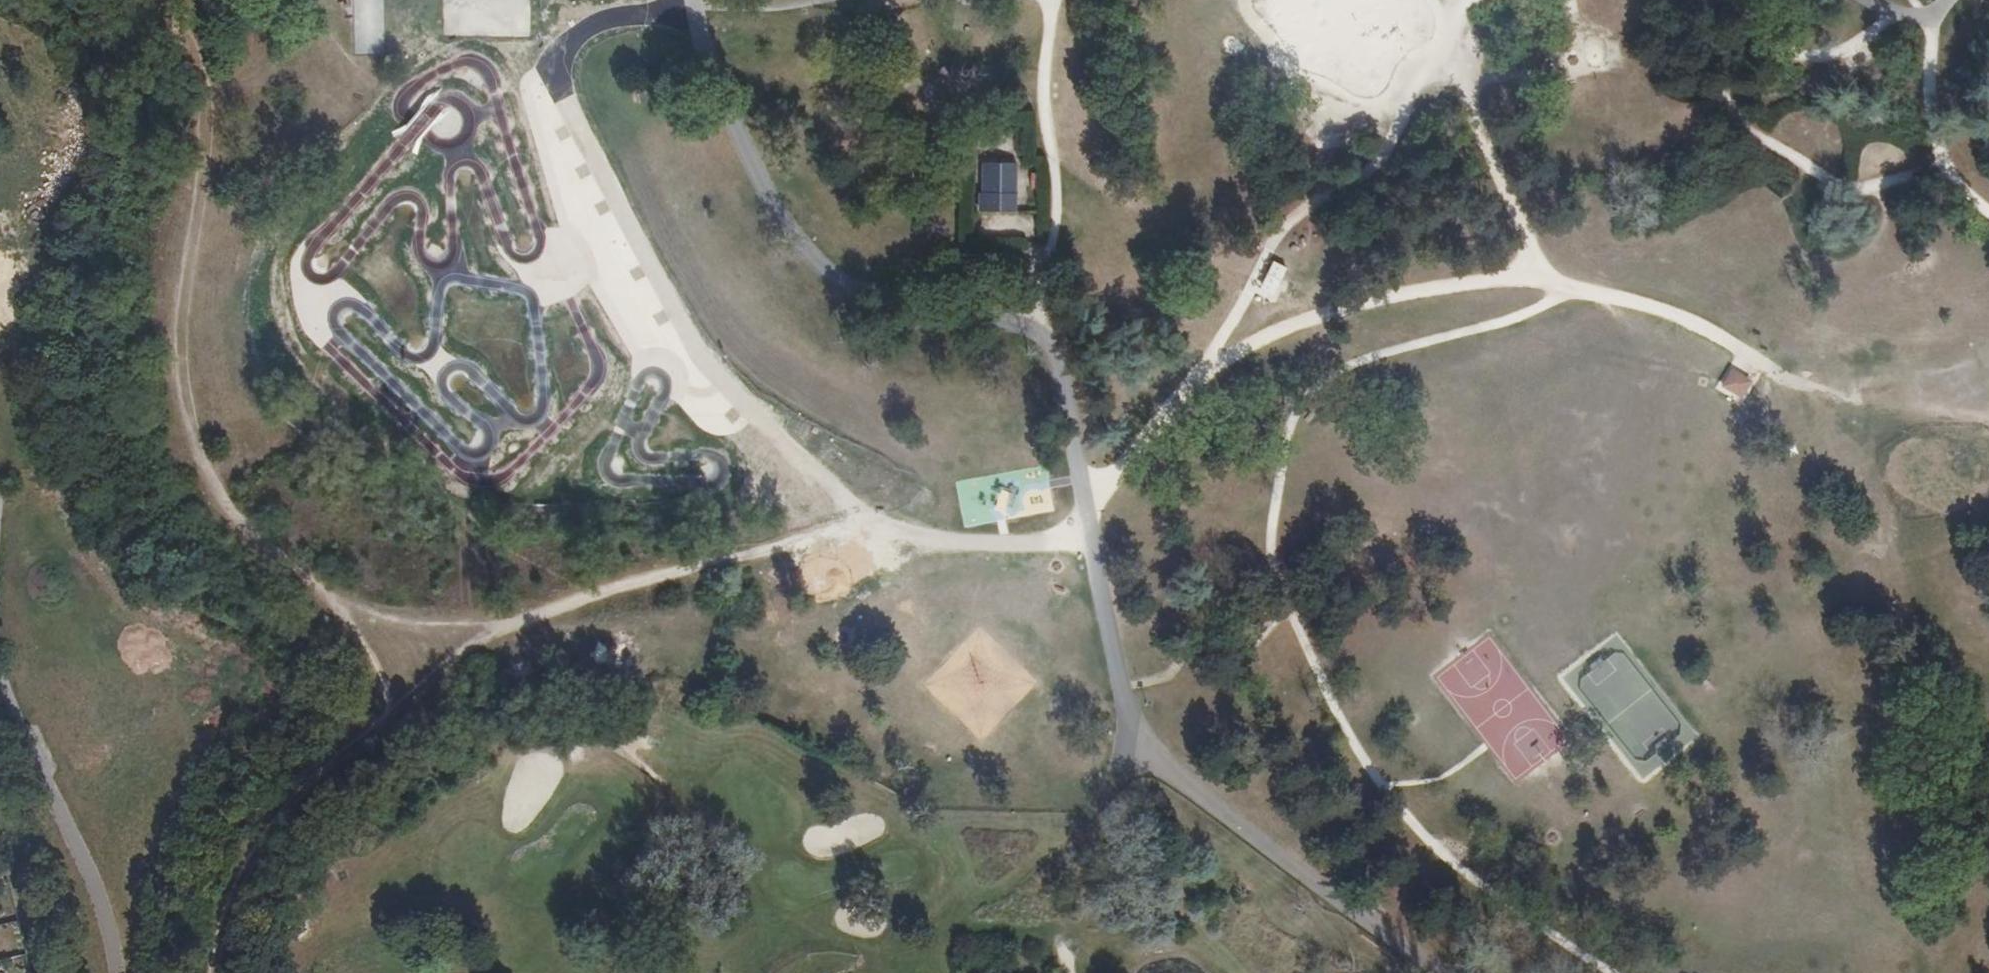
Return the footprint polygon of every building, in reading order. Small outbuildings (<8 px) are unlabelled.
[(1016,211),(1016,162),(982,162),(982,210),(1016,211)] [(1277,260),(1264,287),(1276,293),(1289,265),(1277,260)] [(1753,382),(1732,369),(1721,387),(1742,400),(1753,382)]
